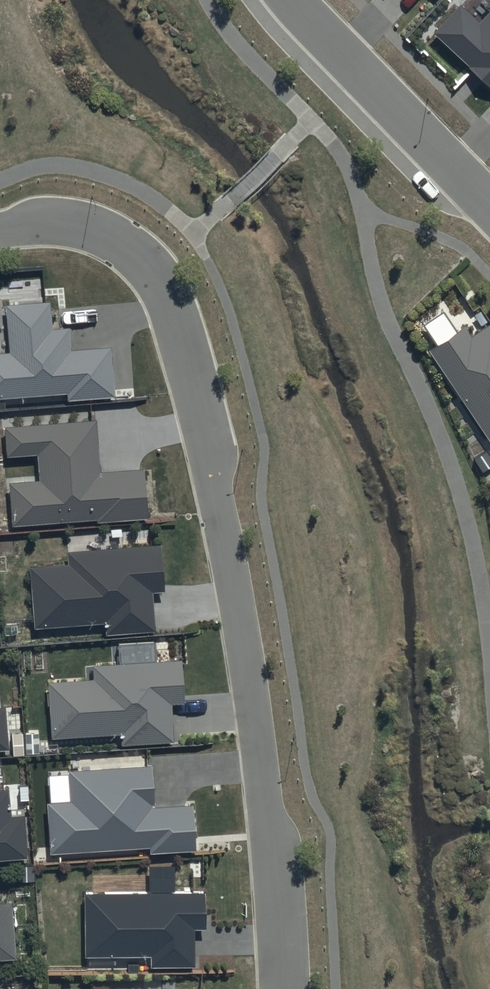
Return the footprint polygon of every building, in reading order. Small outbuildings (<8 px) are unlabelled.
[(478,22),(458,2),(432,29),(489,83),(489,10),(478,22)] [(0,349),(0,394),(69,388),(69,396),(114,392),(109,341),(70,344),(68,322),(52,323),(50,297),(3,301),(7,349),(0,349)] [(470,335),(463,323),(427,347),(489,441),(489,321),(470,335)] [(95,416),(4,424),(6,454),(37,451),(39,479),(7,481),(11,524),(95,516),(96,521),(146,516),(142,464),(100,468),(95,416)] [(69,562),(30,566),(35,623),(106,616),(107,627),(150,623),(147,586),(161,585),(157,543),(68,552),(69,562)] [(92,676),(47,680),(52,736),(120,731),(124,741),(171,736),(168,699),(185,698),(181,656),(91,664),(92,676)] [(70,799),(46,801),(50,851),(149,843),(150,850),(196,847),(193,802),(151,805),(148,766),(68,772),(70,799)] [(28,854),(24,810),(12,811),(9,785),(0,786),(0,857),(28,854)] [(204,889),(84,892),(85,954),(151,952),(151,963),(194,962),(193,926),(205,926),(204,889)] [(13,954),(10,903),(0,903),(0,955),(13,954)]
